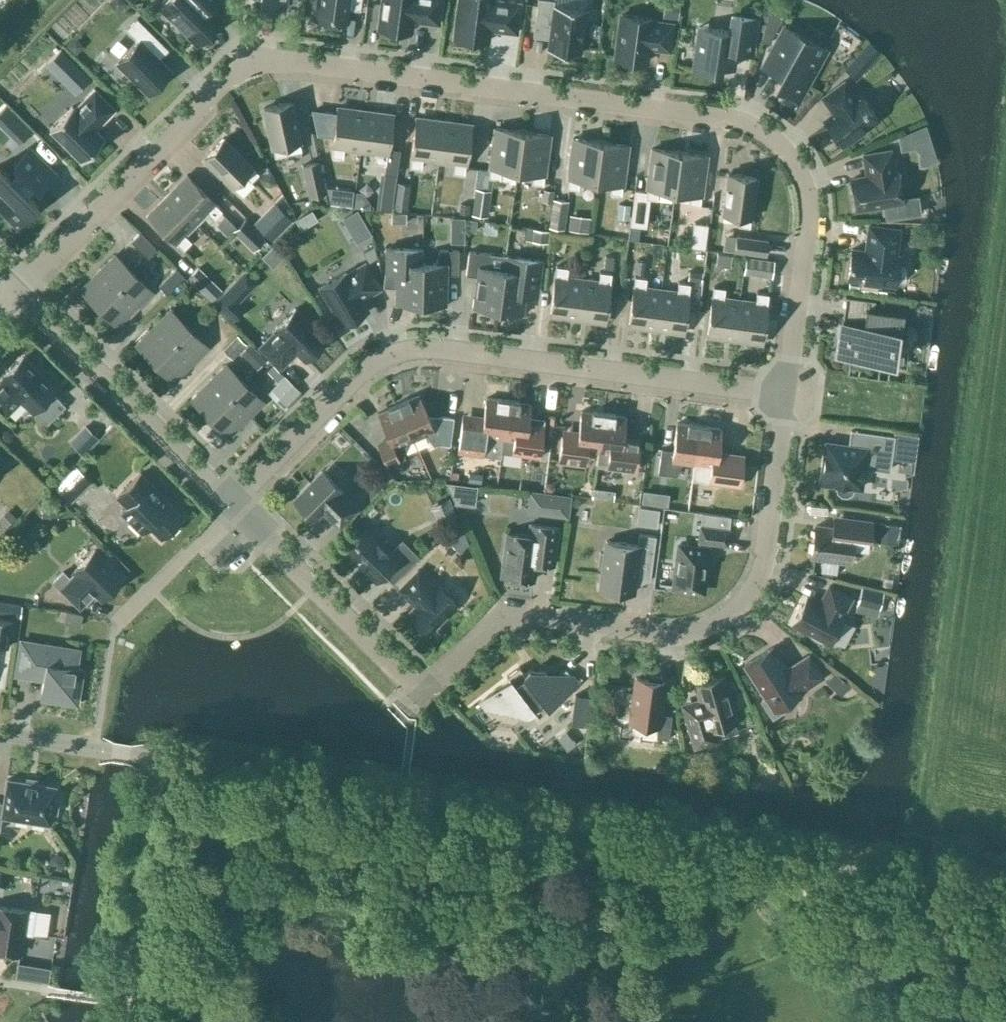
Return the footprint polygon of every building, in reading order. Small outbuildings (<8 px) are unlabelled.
[(221,19),(209,7),(216,0),(166,0),(160,6),(167,13),(165,15),(176,27),(179,24),(197,43),(221,19)] [(344,22),(347,0),(319,0),(316,19),(344,22)] [(375,27),(413,32),(414,21),(440,25),(443,0),(379,0),(375,27)] [(454,37),(487,41),(489,27),(496,28),(496,30),(516,33),(520,3),(499,0),(459,0),(454,37)] [(533,27),(548,29),(547,38),(545,49),(581,53),(587,7),(585,7),(586,0),(537,0),(533,27)] [(798,99),(826,48),(802,34),(801,36),(785,27),(785,26),(784,25),(783,27),(777,24),(783,15),(769,7),(761,39),(768,43),(775,30),(780,33),(761,67),(762,68),(763,66),(780,75),(774,86),(775,87),(776,85),(798,97),(797,98),(798,99)] [(621,14),(615,58),(645,62),(647,48),(669,50),(672,23),(651,20),(651,18),(621,14)] [(159,40),(136,18),(126,28),(138,40),(117,61),(148,92),(169,71),(149,50),(159,40)] [(751,51),(755,23),(729,19),(727,31),(699,26),(692,68),(719,72),(720,65),(732,67),(735,49),(751,51)] [(73,92),(88,78),(71,61),(57,75),(73,92)] [(877,118),(859,94),(855,96),(844,80),(821,97),(830,108),(833,106),(836,111),(824,120),(842,144),(877,118)] [(95,129),(114,109),(94,88),(74,108),(72,106),(49,129),(82,161),(104,138),(95,129)] [(291,101),(263,108),(274,156),(285,154),(283,144),(300,141),(291,101)] [(359,150),(365,110),(337,106),(331,156),(342,158),(344,148),(359,150)] [(384,173),(381,172),(376,209),(391,211),(400,148),(388,147),(392,114),(365,110),(359,150),(375,152),(374,162),(385,163),(384,173)] [(423,159),(438,161),(444,121),(416,117),(409,166),(421,168),(423,159)] [(471,124),(444,121),(438,161),(454,163),(453,172),(465,174),(471,124)] [(501,169),(517,171),(522,131),(494,127),(488,177),(500,178),(501,169)] [(900,151),(917,147),(914,130),(896,134),(900,151)] [(550,134),(522,131),(517,171),(533,173),(531,183),(543,184),(550,134)] [(203,158),(232,186),(243,174),(250,181),(258,173),(223,137),(203,158)] [(579,179),(595,181),(601,141),(573,138),(566,187),(578,189),(579,179)] [(628,145),(601,141),(595,181),(611,183),(610,193),(622,194),(628,145)] [(5,209),(2,212),(17,226),(38,204),(27,193),(34,186),(38,189),(54,173),(53,172),(53,173),(29,150),(30,149),(29,148),(13,164),(17,168),(9,176),(0,167),(0,204),(5,209)] [(630,224),(645,226),(649,198),(656,199),(657,189),(673,192),(679,151),(651,148),(645,191),(635,189),(630,224)] [(882,204),(885,220),(921,214),(918,195),(900,198),(896,171),(894,171),(890,149),(863,154),(865,170),(869,170),(870,175),(850,178),(855,208),(882,204)] [(706,155),(679,151),(673,192),(689,194),(688,203),(700,205),(706,155)] [(326,194),(319,160),(301,164),(308,197),(326,194)] [(737,225),(749,226),(756,177),(727,173),(722,213),(739,215),(737,225)] [(186,174),(166,194),(195,223),(206,211),(213,218),(222,210),(186,174)] [(333,183),(330,198),(346,201),(349,186),(333,183)] [(492,192),(476,189),(473,215),(489,217),(492,192)] [(184,234),(195,223),(166,194),(147,214),(182,249),(191,241),(184,234)] [(561,221),(563,202),(549,200),(547,219),(561,221)] [(292,220),(274,201),(253,222),(271,240),(292,220)] [(309,207),(293,217),(304,234),(320,223),(309,207)] [(356,209),(342,218),(356,241),(370,233),(356,209)] [(265,237),(244,217),(232,230),(253,250),(265,237)] [(707,223),(693,221),(690,246),(704,248),(707,223)] [(860,289),(876,291),(877,282),(895,284),(899,255),(895,254),(898,228),(868,225),(865,250),(851,248),(847,278),(861,280),(860,289)] [(156,248),(139,232),(131,240),(148,257),(156,248)] [(767,239),(736,235),(734,250),(765,254),(767,239)] [(420,302),(422,248),(385,247),(385,271),(397,272),(396,294),(395,294),(394,304),(409,304),(409,302),(420,302)] [(422,248),(420,302),(432,302),(432,305),(446,305),(446,295),(445,295),(445,273),(457,273),(458,249),(439,249),(435,263),(422,262),(422,248)] [(471,308),(485,309),(486,307),(497,308),(502,277),(502,272),(503,269),(504,255),(468,250),(465,274),(477,276),(474,298),(473,297),(471,308)] [(80,289),(99,307),(133,273),(114,254),(80,289)] [(509,313),(523,314),(524,304),(522,304),(525,282),(537,284),(540,260),(504,255),(503,269),(502,272),(502,277),(497,308),(509,310),(509,313)] [(746,257),(743,272),(771,276),(773,261),(746,257)] [(379,287),(364,263),(346,274),(345,272),(320,287),(339,318),(336,319),(341,328),(354,320),(352,318),(367,309),(360,298),(379,287)] [(221,289),(198,266),(187,278),(210,301),(221,289)] [(577,319),(582,279),(566,277),(568,267),(556,266),(549,315),(577,319)] [(183,276),(175,268),(158,285),(166,293),(183,276)] [(582,279),(577,319),(604,322),(611,273),(599,271),(598,281),(582,279)] [(151,291),(133,273),(99,307),(117,325),(151,291)] [(655,329),(661,289),(645,287),(646,278),(634,276),(628,325),(655,329)] [(661,289),(655,329),(683,333),(689,283),(678,282),(676,291),(661,289)] [(734,339),(739,299),(723,297),(725,288),(713,286),(706,336),(734,339)] [(243,310),(226,292),(216,302),(234,320),(243,310)] [(739,299),(734,339),(761,343),(768,293),(756,292),(755,301),(739,299)] [(842,293),(841,310),(856,312),(857,294),(842,293)] [(276,330),(260,346),(280,366),(296,350),(305,359),(317,347),(319,349),(329,338),(296,306),(274,328),(276,330)] [(844,322),(840,354),(890,361),(896,311),(865,307),(862,324),(844,322)] [(136,344),(154,362),(188,328),(170,309),(136,344)] [(207,346),(188,328),(154,362),(173,380),(207,346)] [(242,367),(256,353),(233,331),(219,346),(242,367)] [(55,388),(23,357),(0,379),(2,381),(0,383),(0,409),(5,414),(20,399),(32,411),(33,410),(46,424),(65,405),(51,392),(55,388)] [(191,398),(210,417),(244,382),(225,364),(191,398)] [(284,376),(271,389),(288,405),(301,392),(284,376)] [(262,401),(244,382),(210,417),(228,435),(262,401)] [(408,399),(397,403),(413,439),(424,434),(433,445),(438,443),(449,445),(453,417),(441,416),(430,421),(418,395),(408,400),(408,399)] [(462,419),(457,451),(500,457),(501,452),(508,400),(497,398),(497,399),(485,398),(482,422),(462,419)] [(508,400),(501,452),(539,457),(543,422),(527,420),(530,404),(519,402),(519,401),(508,400)] [(387,466),(405,458),(402,444),(413,439),(397,403),(387,407),(388,409),(378,413),(389,439),(377,444),(387,466)] [(586,450),(598,451),(603,412),(592,411),(592,412),(581,411),(577,438),(561,436),(558,460),(584,463),(586,450)] [(603,412),(598,451),(596,465),(618,468),(634,470),(637,446),(621,444),(625,416),(614,415),(614,414),(603,412)] [(693,463),(698,424),(687,423),(687,424),(676,423),(673,450),(661,449),(657,473),(676,475),(681,462),(693,463)] [(710,426),(698,424),(691,479),(739,485),(743,454),(717,451),(720,429),(709,427),(710,426)] [(85,426),(71,441),(82,452),(96,437),(85,426)] [(853,488),(853,486),(860,487),(863,466),(888,470),(893,436),(850,430),(848,445),(825,442),(820,482),(836,484),(836,485),(837,491),(840,495),(846,495),(850,493),(853,488)] [(70,502),(91,481),(75,465),(54,486),(70,502)] [(341,492),(342,490),(322,470),(293,499),(313,519),(322,511),(339,527),(357,508),(341,492)] [(162,497),(163,496),(140,472),(116,496),(127,507),(121,512),(140,532),(147,525),(160,538),(181,516),(162,497)] [(476,485),(446,481),(455,502),(474,504),(476,485)] [(570,496),(530,491),(528,511),(567,516),(570,496)] [(428,503),(431,512),(448,506),(446,497),(428,503)] [(49,499),(38,509),(47,520),(59,509),(49,499)] [(842,529),(814,526),(810,555),(849,560),(852,538),(869,540),(871,520),(844,517),(842,529)] [(444,536),(459,550),(467,541),(459,521),(444,536)] [(507,533),(501,575),(533,579),(535,563),(555,565),(560,525),(529,521),(528,528),(507,526),(507,533)] [(728,528),(700,525),(698,541),(698,547),(678,544),(673,587),(678,587),(680,590),(690,592),(693,589),(702,591),(708,548),(707,548),(708,542),(726,544),(728,528)] [(344,549),(375,580),(388,567),(398,577),(419,556),(402,539),(389,552),(365,528),(344,549)] [(637,544),(606,540),(604,552),(599,551),(598,566),(602,566),(600,587),(632,591),(634,577),(649,579),(655,534),(638,532),(637,544)] [(72,601),(82,591),(81,589),(87,584),(101,598),(122,577),(94,550),(73,571),(74,572),(69,577),(62,571),(52,581),(72,601)] [(407,612),(428,632),(456,605),(435,584),(433,586),(417,569),(398,589),(415,605),(407,612)] [(828,641),(828,642),(843,615),(841,614),(850,597),(829,585),(819,603),(806,597),(807,596),(806,596),(792,622),(793,623),(793,622),(809,631),(808,633),(812,637),(815,639),(819,641),(824,642),(825,639),(828,641)] [(372,604),(379,612),(391,600),(383,593),(372,604)] [(875,606),(876,596),(856,594),(856,604),(875,606)] [(0,601),(0,613),(20,617),(22,604),(0,601)] [(7,647),(11,619),(0,618),(0,646),(7,647)] [(40,696),(74,701),(77,684),(80,683),(82,672),(79,669),(80,667),(74,666),(77,650),(21,641),(17,672),(43,676),(40,696)] [(801,692),(800,690),(822,676),(807,654),(786,668),(772,646),(743,665),(765,698),(761,700),(772,717),(790,705),(787,701),(801,692)] [(528,667),(525,669),(522,671),(519,666),(506,676),(508,679),(476,704),(476,705),(481,701),(486,707),(525,712),(531,708),(538,717),(550,707),(548,704),(581,678),(580,677),(578,679),(574,673),(561,671),(528,667)] [(630,721),(657,724),(655,736),(668,738),(671,714),(660,712),(664,679),(636,675),(630,721)] [(723,675),(694,684),(699,700),(696,706),(683,709),(693,747),(717,740),(713,727),(736,721),(723,675)] [(575,695),(572,722),(588,724),(591,697),(575,695)] [(51,811),(56,812),(58,799),(53,798),(55,786),(6,779),(3,802),(0,802),(0,823),(1,816),(49,823),(51,811)] [(19,953),(22,932),(31,933),(35,911),(26,909),(0,905),(0,950),(19,953)]
